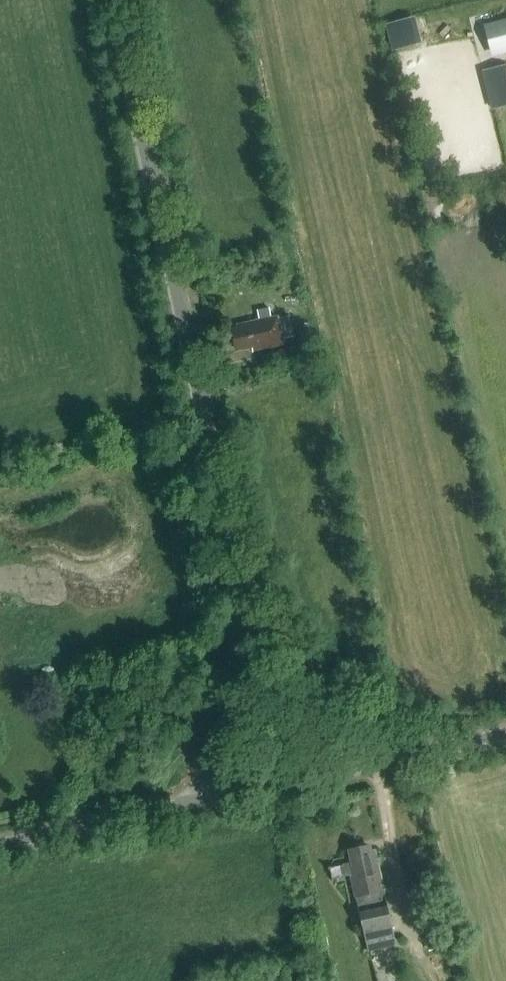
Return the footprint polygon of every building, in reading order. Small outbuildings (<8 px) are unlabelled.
[(424,29),(421,14),(392,21),(395,36),(424,29)] [(491,49),(493,56),(505,53),(505,19),(484,24),(491,49)] [(482,70),(486,86),(505,81),(505,64),(482,70)] [(278,315),(271,317),(269,307),(257,310),(259,320),(237,324),(238,330),(232,331),(235,349),(252,345),(254,351),(284,345),(283,338),(293,336),(289,315),(278,317),(278,315)] [(310,327),(300,328),(302,344),(312,343),(310,327)] [(300,344),(280,349),(282,361),(303,356),(300,344)] [(351,849),(354,862),(344,864),(341,867),(343,875),(347,876),(351,875),(367,951),(397,945),(376,850),(370,852),(368,845),(351,849)]
